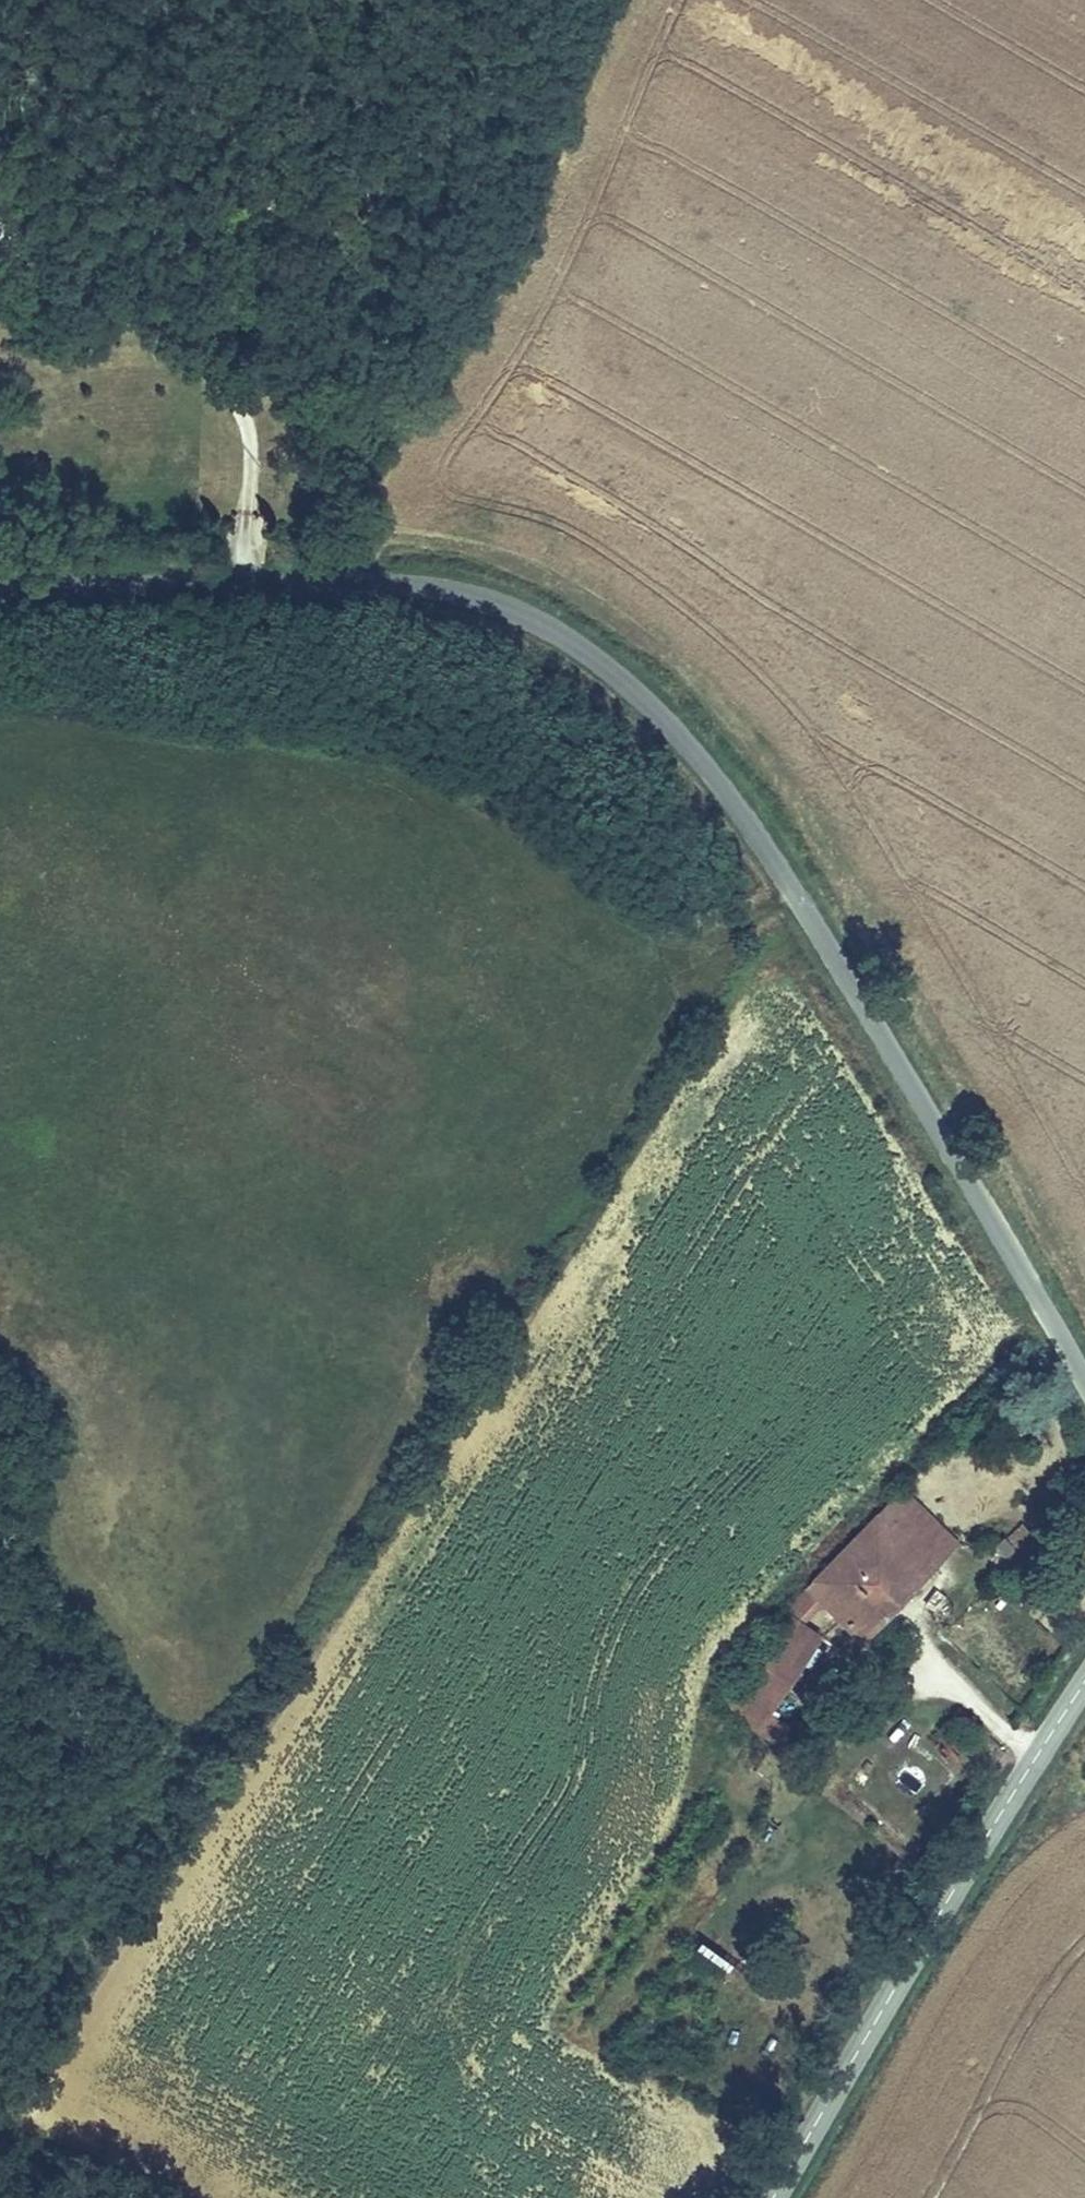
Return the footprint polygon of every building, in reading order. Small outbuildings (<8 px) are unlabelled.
[(903,1484),(879,1510),(936,1567),(964,1541),(903,1484)] [(741,1687),(731,1680),(724,1676),(711,1699),(777,1742),(779,1738),(789,1722),(771,1710),(821,1632),(804,1622),(827,1600),(866,1640),(936,1567),(879,1510),(782,1608),(789,1613),(741,1687)] [(1004,1533),(989,1548),(1001,1560),(1013,1547),(1020,1554),(1039,1533),(1025,1520),(1008,1537),(1004,1533)]
